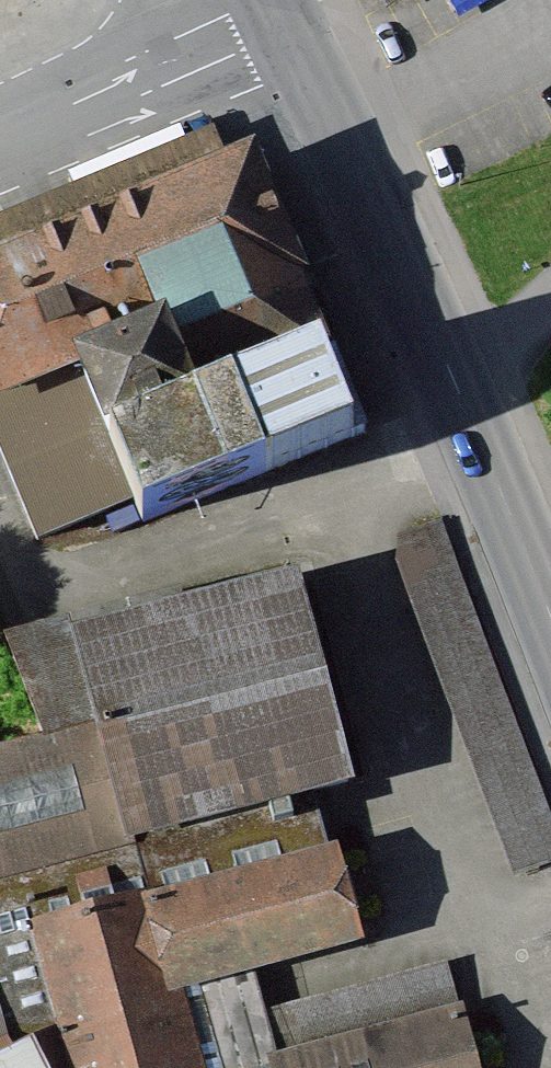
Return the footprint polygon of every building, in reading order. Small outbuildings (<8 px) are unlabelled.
[(0,249),(0,385),(84,352),(145,510),(349,431),(241,155),(0,249)] [(400,536),(399,564),(513,872),(550,858),(550,823),(441,522),(400,536)] [(178,1001),(173,986),(152,907),(337,856),(316,781),(350,771),(296,582),(189,609),(184,590),(9,639),(42,737),(0,750),(0,1067),(199,1067),(178,1001)] [(359,935),(337,856),(152,907),(173,986),(359,935)] [(453,965),(258,1013),(269,1058),(464,1010),(453,965)] [(269,1058),(272,1067),(479,1067),(464,1010),(269,1058)]
